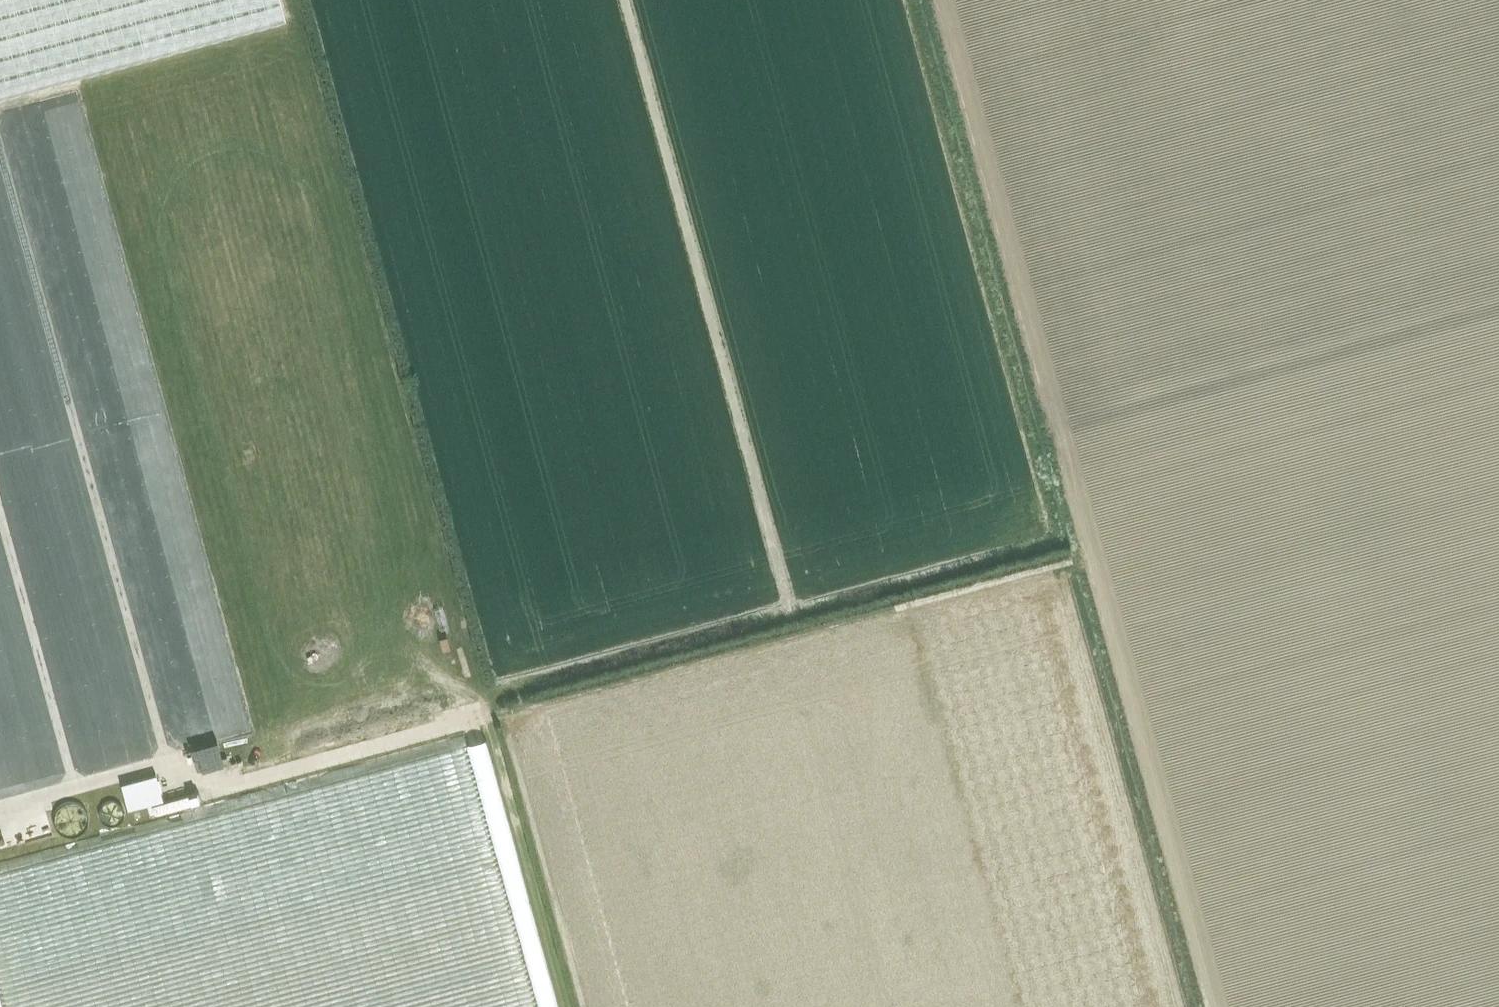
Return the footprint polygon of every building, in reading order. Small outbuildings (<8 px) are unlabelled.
[(280,0),(0,0),(0,93),(285,16),(280,0)] [(52,784),(73,777),(69,764),(47,770),(52,784)] [(195,787),(147,799),(150,810),(198,798),(195,787)] [(17,840),(16,831),(5,833),(4,818),(0,818),(0,842),(17,840)]
